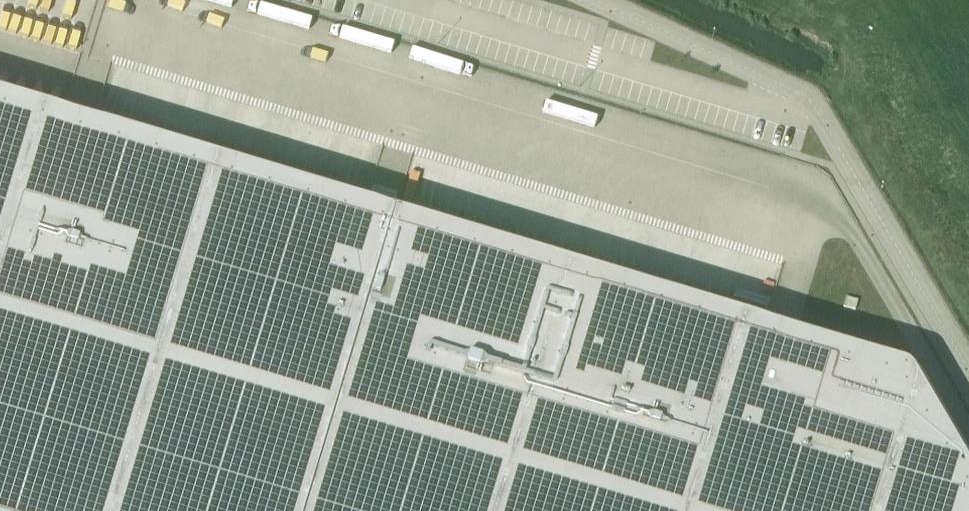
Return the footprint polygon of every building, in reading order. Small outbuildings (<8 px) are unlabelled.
[(913,379),(912,377),(911,376),(911,375),(910,374),(909,373),(908,372),(907,371),(906,370),(905,370),(904,369),(903,368),(902,368),(901,367),(900,367),(898,367),(795,336),(763,326),(394,217),(363,208),(92,128),(0,100),(0,510),(968,510),(968,475),(913,379)]
